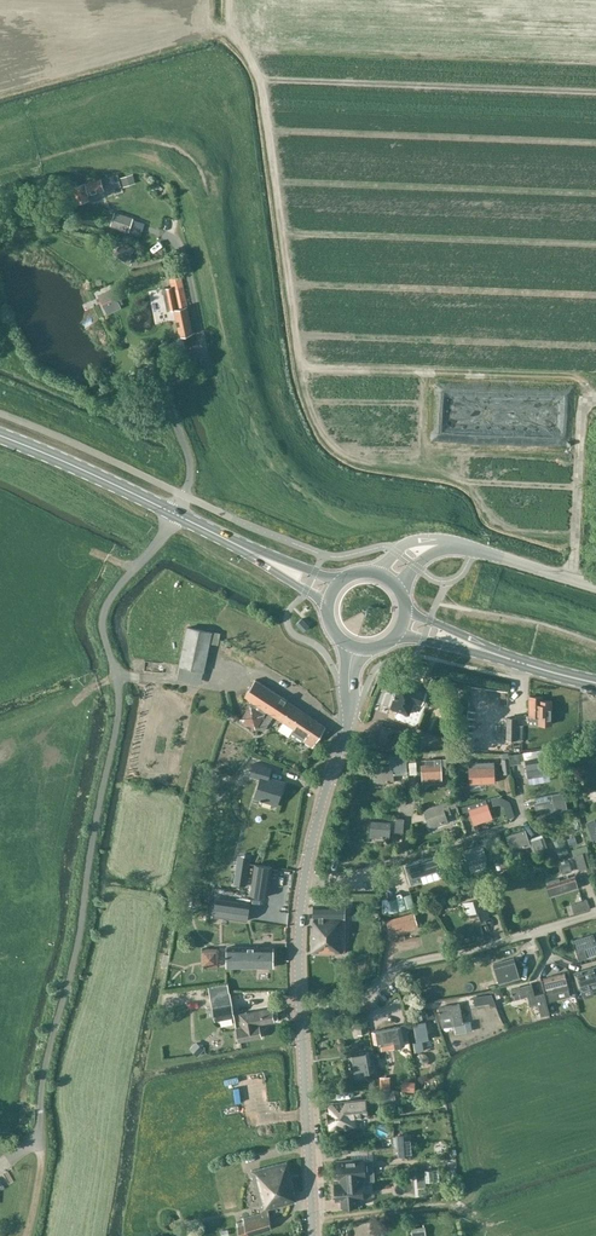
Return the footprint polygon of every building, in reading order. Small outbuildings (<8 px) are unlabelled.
[(103,186),(119,181),(117,174),(101,179),(73,187),(77,203),(90,200),(89,195),(105,191),(103,186)] [(121,178),(124,187),(136,183),(133,174),(121,178)] [(103,186),(105,191),(105,192),(121,187),(119,181),(103,186)] [(115,212),(110,225),(129,231),(133,218),(115,212)] [(153,239),(141,245),(145,251),(157,245),(153,239)] [(122,240),(113,254),(126,263),(135,249),(122,240)] [(186,306),(183,287),(183,286),(181,275),(168,278),(170,287),(163,288),(167,311),(174,310),(180,336),(192,333),(186,306)] [(97,294),(102,305),(118,297),(113,287),(97,294)] [(304,631),(309,626),(302,618),(296,623),(304,631)] [(204,672),(210,643),(212,631),(187,626),(179,666),(204,672)] [(212,631),(210,643),(218,645),(221,633),(212,631)] [(312,746),(325,726),(313,718),(313,717),(256,679),(244,697),(293,729),(291,732),(303,740),(312,746)] [(422,704),(426,692),(399,682),(390,708),(409,714),(414,701),(422,704)] [(528,716),(538,716),(538,725),(552,725),(552,700),(543,700),(543,696),(529,696),(528,716)] [(255,729),(265,714),(249,704),(240,719),(255,729)] [(506,739),(523,740),(523,725),(517,725),(517,717),(507,716),(506,739)] [(517,748),(520,758),(531,754),(528,745),(517,748)] [(408,754),(402,754),(402,759),(394,760),(394,767),(393,767),(393,766),(373,767),(374,784),(394,782),(393,773),(408,773),(408,754)] [(528,778),(550,774),(547,755),(525,759),(528,778)] [(442,770),(447,770),(447,758),(426,759),(426,764),(421,764),(422,781),(442,780),(442,770)] [(503,774),(511,773),(509,758),(502,759),(503,774)] [(470,783),(495,782),(494,761),(481,762),(472,762),(472,766),(469,767),(470,783)] [(259,778),(254,796),(260,799),(260,800),(263,800),(263,799),(278,804),(285,781),(268,776),(271,768),(254,763),(250,775),(259,778)] [(537,819),(557,815),(568,813),(564,792),(552,795),(535,798),(536,803),(534,803),(537,819)] [(446,814),(450,812),(449,809),(456,807),(454,799),(447,801),(434,806),(435,808),(424,812),(429,828),(449,822),(446,814)] [(474,825),(493,818),(487,802),(486,803),(485,799),(461,807),(463,812),(468,810),(474,825)] [(404,818),(396,818),(395,831),(403,832),(404,818)] [(595,819),(586,823),(590,834),(595,832),(595,823),(595,819)] [(389,838),(391,824),(371,822),(370,836),(389,838)] [(512,851),(531,845),(525,830),(506,836),(512,851)] [(575,836),(568,839),(570,846),(577,844),(575,836)] [(536,851),(544,848),(541,837),(532,840),(536,851)] [(486,860),(488,860),(483,844),(464,850),(468,866),(469,866),(472,873),(488,867),(486,860)] [(579,870),(587,868),(583,853),(575,855),(579,870)] [(249,856),(237,854),(233,884),(245,886),(249,856)] [(501,869),(509,867),(505,854),(497,856),(498,861),(495,862),(497,870),(501,869)] [(444,873),(446,872),(440,855),(406,866),(411,884),(421,881),(422,883),(445,876),(444,873)] [(272,866),(255,864),(250,894),(268,896),(272,866)] [(550,896),(579,887),(575,875),(547,884),(550,896)] [(490,917),(486,904),(497,899),(493,887),(484,891),(482,885),(475,888),(476,893),(463,897),(464,901),(463,902),(466,914),(478,911),(481,920),(490,917)] [(569,909),(577,907),(574,891),(566,892),(569,909)] [(213,916),(247,921),(250,903),(215,899),(213,916)] [(436,901),(430,904),(434,915),(441,912),(436,901)] [(314,918),(345,918),(345,904),(314,904),(314,918)] [(588,909),(589,914),(595,913),(595,906),(588,909)] [(276,909),(250,908),(249,930),(260,931),(259,937),(274,938),(276,909)] [(399,932),(399,934),(419,928),(415,915),(389,923),(392,934),(399,932)] [(346,918),(345,918),(314,918),(313,920),(314,927),(312,927),(311,951),(345,952),(346,918)] [(580,960),(588,957),(586,954),(595,952),(595,949),(595,945),(592,934),(573,940),(580,960)] [(273,947),(226,947),(227,966),(273,966),(273,947)] [(201,949),(202,966),(219,966),(219,949),(201,949)] [(590,968),(595,967),(595,955),(588,957),(590,968)] [(494,964),(500,984),(520,978),(514,958),(494,964)] [(575,973),(579,988),(584,991),(592,989),(591,984),(595,982),(595,967),(575,973)] [(567,979),(570,978),(568,971),(565,972),(543,977),(547,992),(553,990),(554,993),(569,989),(567,979)] [(536,1017),(550,1014),(546,998),(536,1000),(532,983),(511,989),(514,1000),(515,1000),(516,1005),(527,1002),(528,1006),(532,1005),(536,1017)] [(417,996),(426,995),(425,984),(416,985),(417,996)] [(209,988),(211,1001),(215,1020),(234,1017),(228,985),(209,988)] [(496,1005),(494,999),(492,994),(473,997),(475,1006),(489,1003),(493,1006),(496,1005)] [(439,1007),(443,1028),(455,1025),(457,1033),(467,1032),(465,1023),(462,1023),(459,1004),(439,1007)] [(259,1024),(274,1021),(272,1007),(246,1012),(247,1019),(240,1020),(241,1027),(235,1028),(238,1042),(262,1037),(259,1024)] [(423,1041),(429,1040),(426,1021),(413,1023),(416,1041),(413,1041),(414,1047),(424,1045),(423,1041)] [(374,1030),(376,1043),(382,1042),(393,1039),(395,1047),(403,1046),(399,1026),(374,1030)] [(186,1050),(191,1054),(198,1047),(193,1042),(186,1050)] [(352,1071),(364,1070),(364,1073),(373,1071),(369,1051),(349,1055),(352,1071)] [(333,1110),(327,1111),(329,1129),(358,1126),(357,1118),(369,1117),(366,1098),(332,1102),(333,1110)] [(397,1135),(398,1156),(412,1155),(411,1134),(397,1135)] [(359,1181),(359,1180),(359,1176),(365,1175),(363,1158),(336,1160),(337,1177),(339,1177),(339,1182),(344,1182),(344,1180),(350,1179),(350,1182),(359,1181)] [(259,1207),(260,1211),(261,1213),(243,1218),(244,1220),(236,1222),(239,1235),(243,1235),(246,1235),(271,1229),(268,1209),(295,1201),(293,1191),(294,1191),(287,1161),(251,1170),(259,1207)] [(361,1180),(359,1180),(359,1181),(350,1182),(350,1179),(344,1180),(344,1182),(339,1182),(334,1182),(335,1199),(341,1199),(341,1206),(357,1205),(361,1204),(361,1197),(363,1197),(361,1180)]
